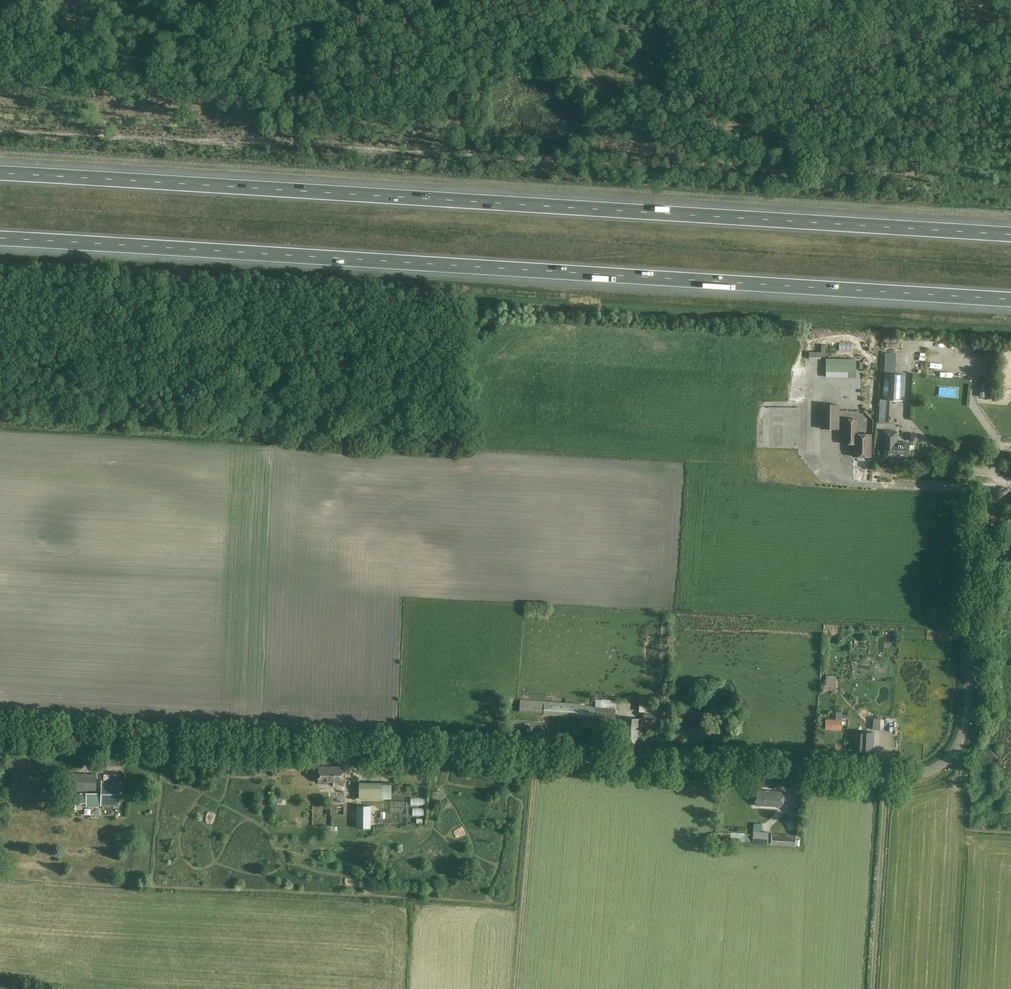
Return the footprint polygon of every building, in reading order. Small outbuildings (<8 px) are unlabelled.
[(56,241),(56,249),(82,250),(82,242),(56,241)] [(809,357),(820,357),(825,357),(826,342),(820,342),(820,352),(809,351),(809,357)] [(839,343),(839,351),(852,352),(852,343),(839,343)] [(826,359),(826,372),(856,372),(856,369),(863,369),(863,362),(857,362),(856,362),(856,359),(826,359)] [(884,373),(883,399),(903,401),(905,374),(884,373)] [(839,405),(820,405),(820,428),(839,429),(839,405)] [(871,457),(871,444),(871,434),(858,434),(858,420),(844,419),(843,444),(853,444),(853,456),(871,457)] [(898,458),(899,445),(909,445),(909,432),(883,431),(882,457),(898,458)] [(824,685),(824,693),(836,694),(837,677),(828,676),(828,681),(826,681),(825,686),(824,685)] [(614,725),(616,709),(616,700),(595,699),(594,707),(575,703),(520,700),(520,712),(573,716),(593,719),(593,723),(614,725)] [(639,712),(643,712),(643,720),(656,721),(657,711),(657,703),(639,702),(639,712)] [(836,720),(825,719),(825,729),(841,730),(842,712),(836,712),(836,720)] [(635,739),(637,739),(639,719),(625,718),(623,746),(635,747),(635,739)] [(859,739),(858,752),(873,753),(874,733),(858,732),(857,739),(859,739)] [(343,783),(343,767),(318,767),(318,782),(343,783)] [(96,791),(96,774),(71,774),(70,790),(96,791)] [(101,793),(86,793),(80,793),(80,803),(86,803),(86,804),(95,805),(95,806),(102,806),(102,805),(120,806),(120,781),(102,780),(101,793)] [(359,783),(359,799),(381,799),(381,783),(359,783)] [(754,805),(783,807),(784,792),(755,790),(754,805)] [(331,815),(344,815),(344,806),(331,806),(331,815)] [(357,806),(356,828),(370,828),(371,806),(357,806)] [(767,844),(767,833),(754,832),(753,843),(767,844)] [(771,845),(795,847),(795,844),(799,845),(800,837),(796,836),(771,834),(771,845)]
